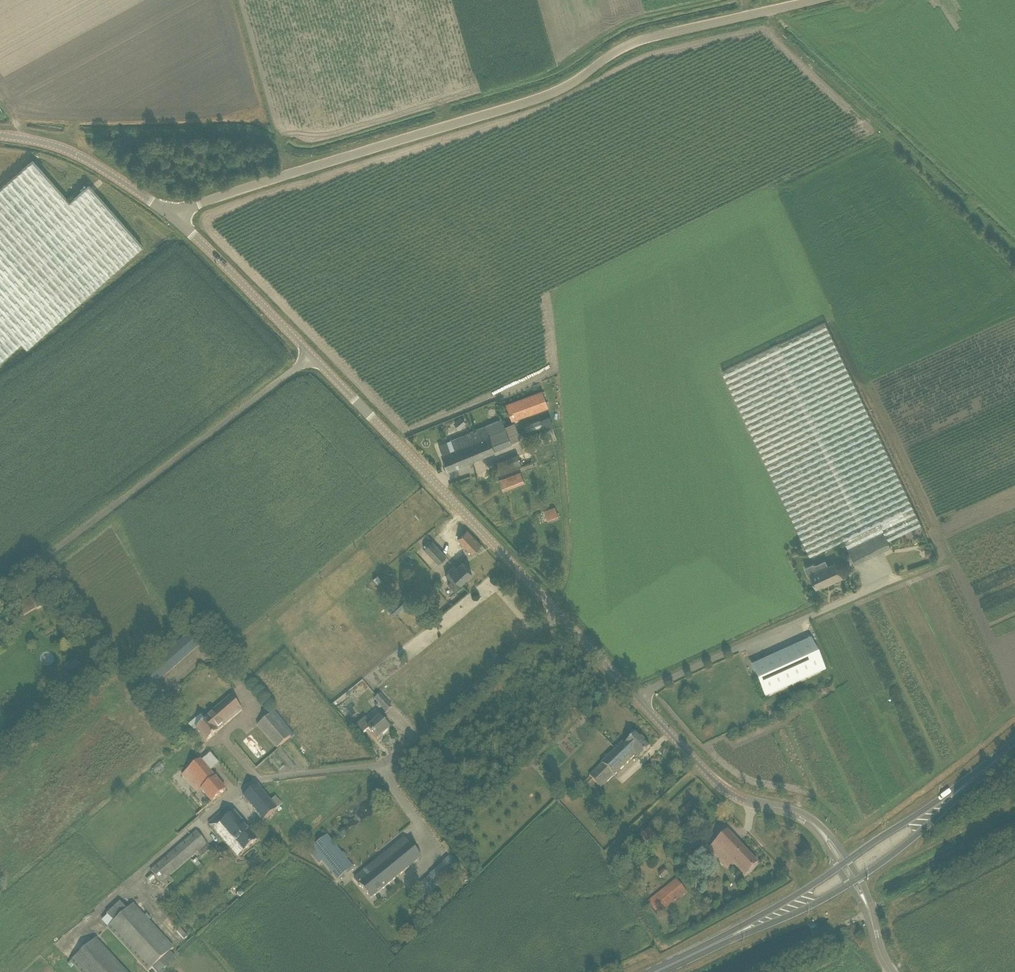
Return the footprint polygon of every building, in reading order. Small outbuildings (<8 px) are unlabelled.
[(142,246),(89,185),(70,202),(32,160),(0,189),(0,317),(21,342),(27,348),(142,246)] [(0,317),(0,360),(21,342),(0,317)] [(845,540),(848,548),(884,531),(888,540),(921,524),(825,322),(722,371),(810,556),(845,540)] [(506,405),(508,410),(511,420),(548,406),(542,391),(506,405)] [(549,416),(524,424),(528,434),(552,426),(549,416)] [(460,417),(455,422),(460,428),(466,423),(460,417)] [(448,470),(475,458),(512,443),(502,419),(438,445),(448,470)] [(517,454),(493,463),(497,475),(522,466),(517,454)] [(520,471),(498,479),(503,491),(524,483),(520,471)] [(548,522),(559,517),(555,507),(544,511),(548,522)] [(477,540),(467,530),(457,539),(472,554),(481,544),(477,540)] [(891,546),(888,540),(884,531),(848,548),(855,563),(891,546)] [(446,556),(437,546),(432,541),(424,548),(438,564),(446,556)] [(462,584),(461,582),(472,572),(462,562),(456,567),(454,565),(449,570),(449,571),(445,574),(451,580),(448,583),(455,591),(462,584)] [(836,563),(829,566),(819,570),(816,564),(813,563),(805,567),(809,576),(812,575),(817,587),(829,582),(829,583),(842,577),(836,563)] [(382,580),(378,575),(373,578),(374,579),(378,583),(382,580)] [(19,602),(23,612),(40,604),(35,595),(19,602)] [(400,596),(388,606),(395,614),(407,604),(400,596)] [(143,694),(205,640),(206,639),(196,627),(133,682),(143,694)] [(813,675),(800,647),(754,668),(767,696),(813,675)] [(77,660),(72,664),(75,670),(81,666),(77,660)] [(387,712),(392,708),(380,694),(375,699),(387,712)] [(242,710),(230,696),(204,718),(206,721),(196,729),(206,741),(218,732),(218,731),(242,710)] [(291,737),(271,713),(258,725),(277,748),(291,737)] [(372,725),(365,718),(356,726),(363,734),(368,730),(377,740),(389,729),(379,718),(372,725)] [(250,733),(237,744),(254,763),(266,752),(250,733)] [(639,759),(650,747),(636,733),(625,745),(623,742),(589,775),(602,789),(635,755),(639,759)] [(226,790),(201,761),(200,760),(188,771),(197,781),(191,786),(195,790),(198,787),(212,802),(226,790)] [(258,786),(244,797),(263,821),(277,810),(258,786)] [(680,810),(686,816),(695,808),(688,802),(680,810)] [(228,807),(209,823),(228,845),(233,841),(243,852),(257,840),(234,813),(234,814),(228,807)] [(641,835),(649,847),(659,839),(650,828),(641,835)] [(161,883),(207,844),(197,832),(151,871),(158,879),(161,883)] [(758,863),(727,832),(709,849),(729,870),(735,865),(745,876),(758,863)] [(327,836),(312,848),(338,880),(353,868),(327,836)] [(421,858),(420,858),(404,838),(365,869),(370,875),(359,884),(371,899),(421,858)] [(450,857),(430,876),(420,885),(429,893),(438,885),(459,866),(450,857)] [(648,902),(658,915),(687,892),(677,880),(648,902)] [(173,948),(133,904),(108,927),(148,971),(173,948)] [(96,938),(71,962),(80,971),(127,971),(96,938)]
